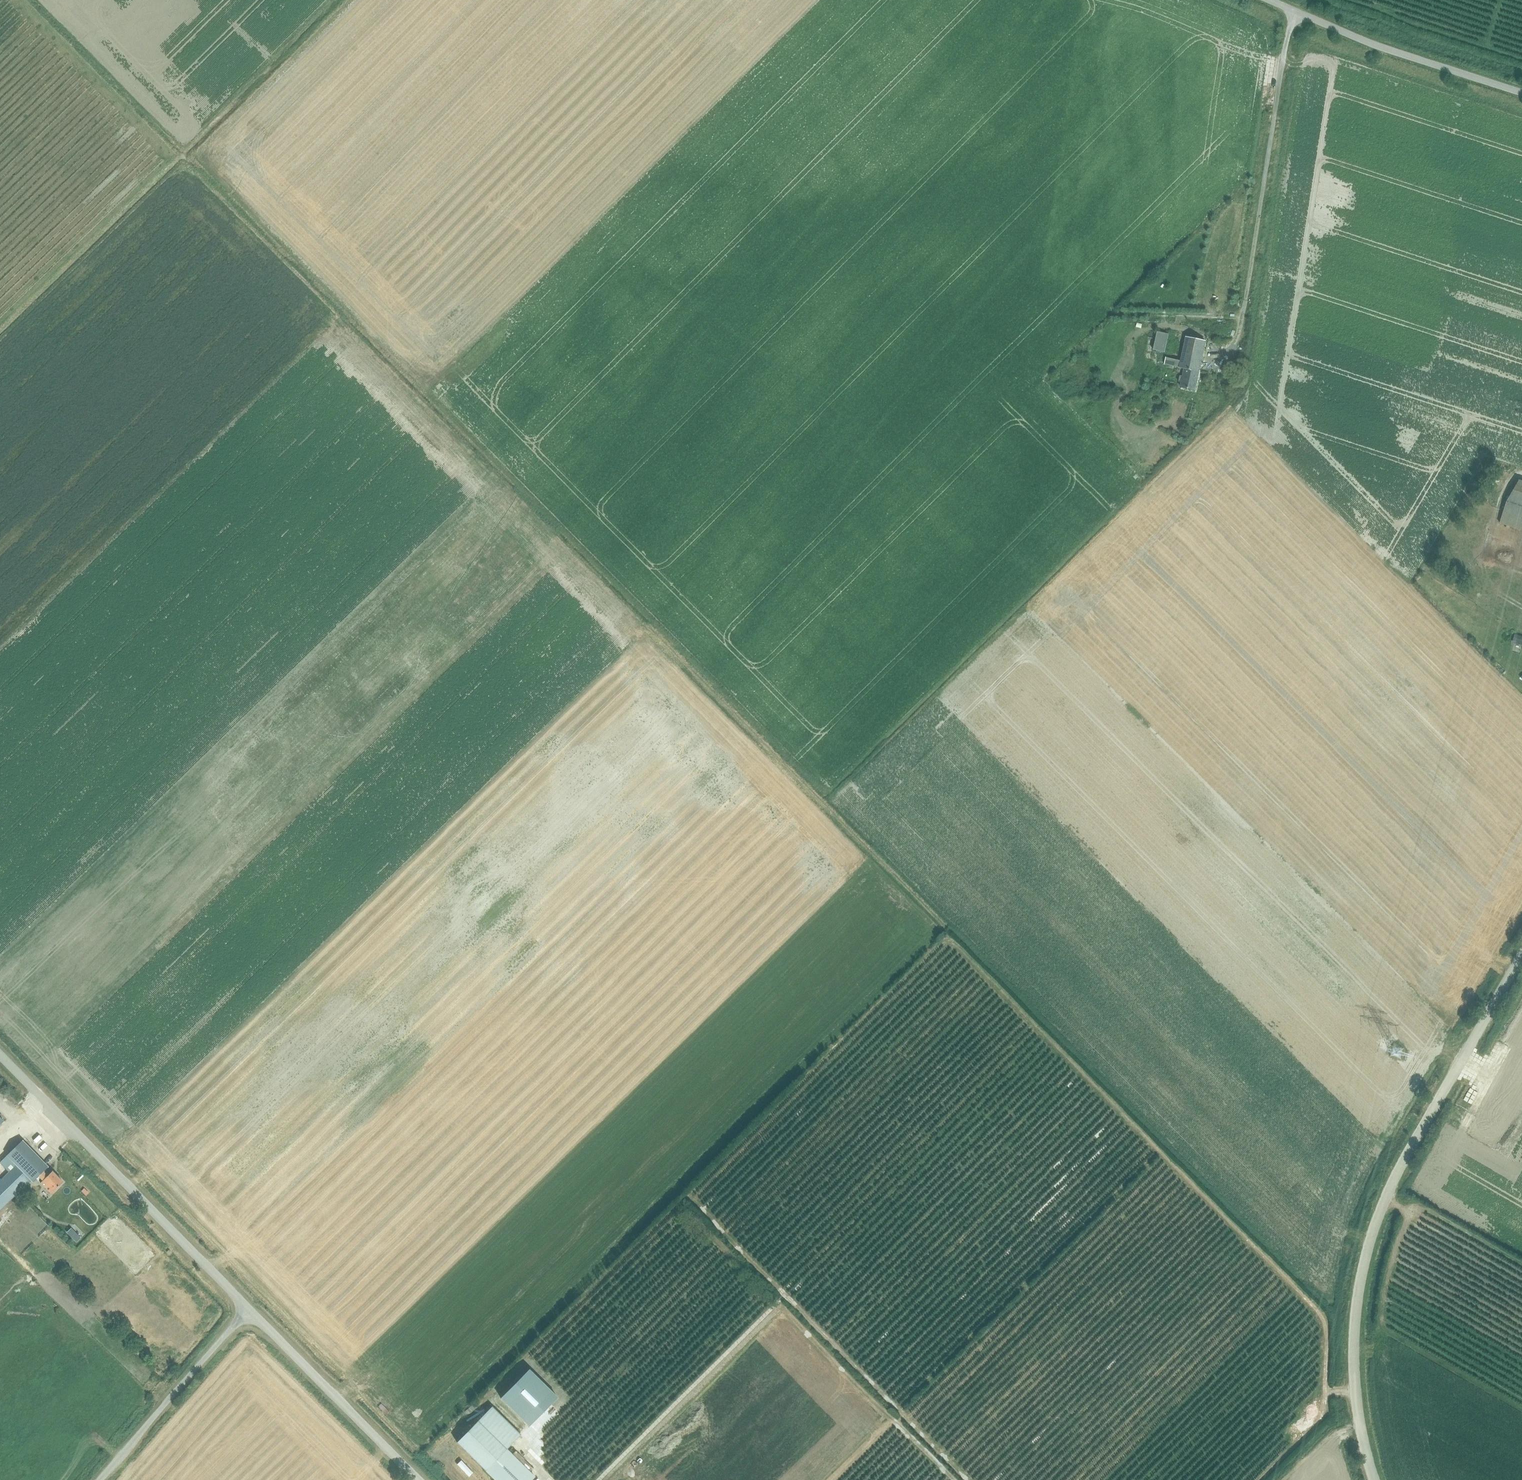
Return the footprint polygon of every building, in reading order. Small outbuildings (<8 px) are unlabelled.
[(1157,330),(1153,349),(1164,351),(1168,333),(1157,330)] [(1205,341),(1186,337),(1181,360),(1166,357),(1164,364),(1185,368),(1180,387),(1195,390),(1205,341)] [(1521,481),(1507,500),(1499,524),(1521,531),(1521,481)] [(19,1102),(15,1105),(23,1115),(27,1111),(19,1102)] [(50,1173),(45,1168),(47,1166),(21,1140),(0,1161),(0,1162),(8,1171),(0,1179),(0,1210),(15,1194),(34,1176),(51,1193),(63,1181),(52,1171),(50,1173)] [(48,1213),(60,1223),(64,1220),(51,1209),(48,1213)] [(76,1234),(72,1238),(76,1242),(81,1238),(76,1234)] [(529,1426),(557,1397),(529,1369),(500,1398),(529,1426)] [(920,1400),(912,1406),(915,1410),(923,1404),(920,1400)] [(980,1406),(971,1411),(975,1419),(984,1414),(980,1406)] [(485,1470),(495,1479),(531,1479),(535,1477),(507,1449),(521,1435),(492,1407),(457,1442),(485,1470)] [(1297,1431),(1310,1418),(1303,1410),(1289,1424),(1297,1431)]
